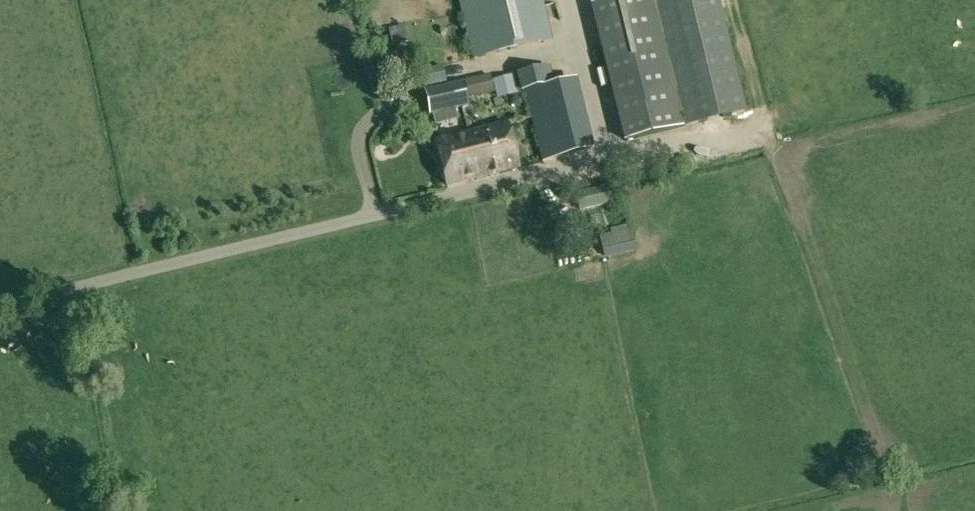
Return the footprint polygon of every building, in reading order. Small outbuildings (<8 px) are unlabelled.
[(473,60),(553,39),(543,0),(458,0),(473,60)] [(685,123),(685,122),(744,107),(716,0),(601,0),(590,3),(626,139),(685,123)] [(405,27),(388,30),(392,45),(407,42),(405,27)] [(424,88),(445,83),(442,66),(421,70),(424,88)] [(548,68),(521,74),(543,162),(589,151),(572,81),(553,86),(548,68)] [(492,81),(497,99),(516,94),(511,76),(492,81)] [(425,90),(430,115),(470,107),(464,80),(425,90)] [(475,162),(479,177),(482,176),(516,169),(506,123),(472,131),(462,133),(470,163),(475,162)] [(448,184),(479,177),(475,162),(470,163),(462,133),(438,139),(448,184)] [(612,203),(609,187),(576,194),(579,210),(612,203)] [(631,228),(599,235),(604,257),(636,251),(631,228)]
